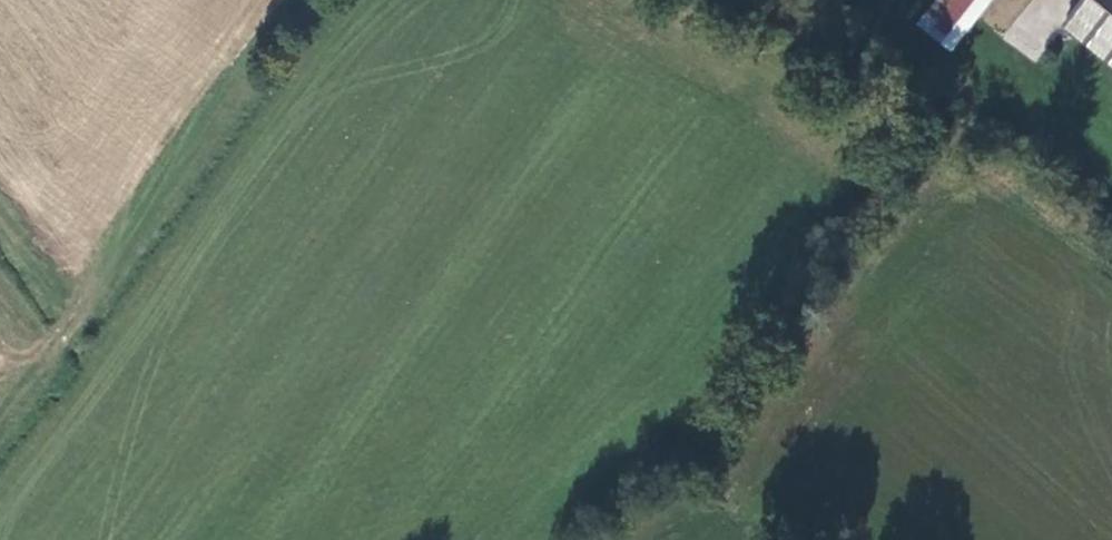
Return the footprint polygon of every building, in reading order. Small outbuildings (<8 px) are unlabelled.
[(920,29),(944,46),(979,0),(942,0),(920,29)] [(1061,31),(1111,71),(1111,0),(1084,0),(1061,31)]
